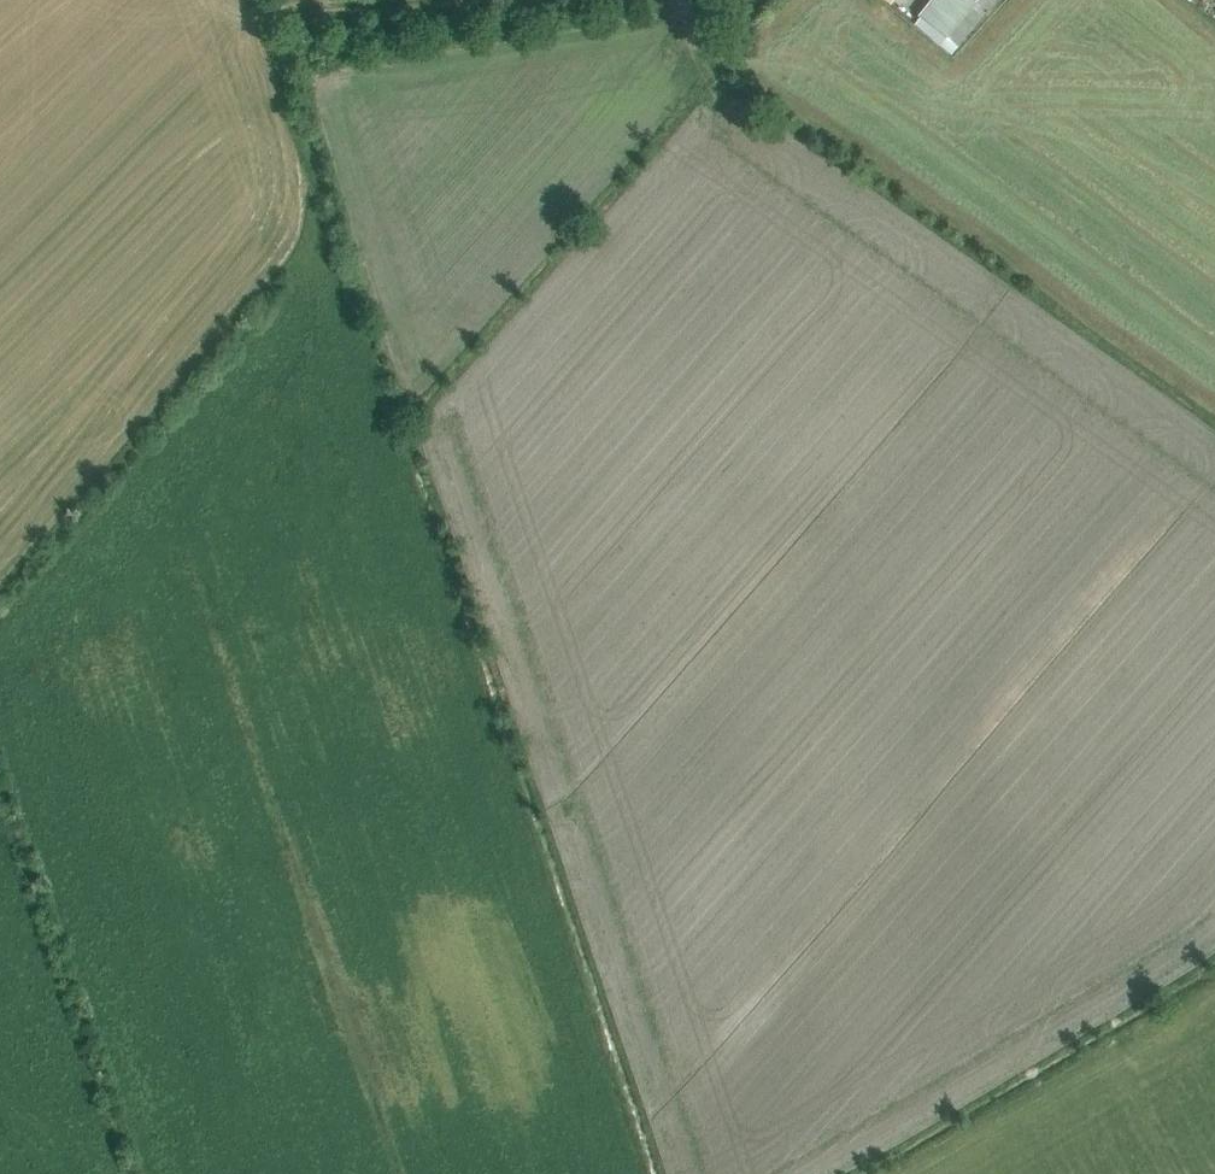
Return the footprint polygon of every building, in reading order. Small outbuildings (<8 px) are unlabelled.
[(914,26),(951,55),(959,45),(984,16),(988,11),(996,0),(934,0),(914,26)]
